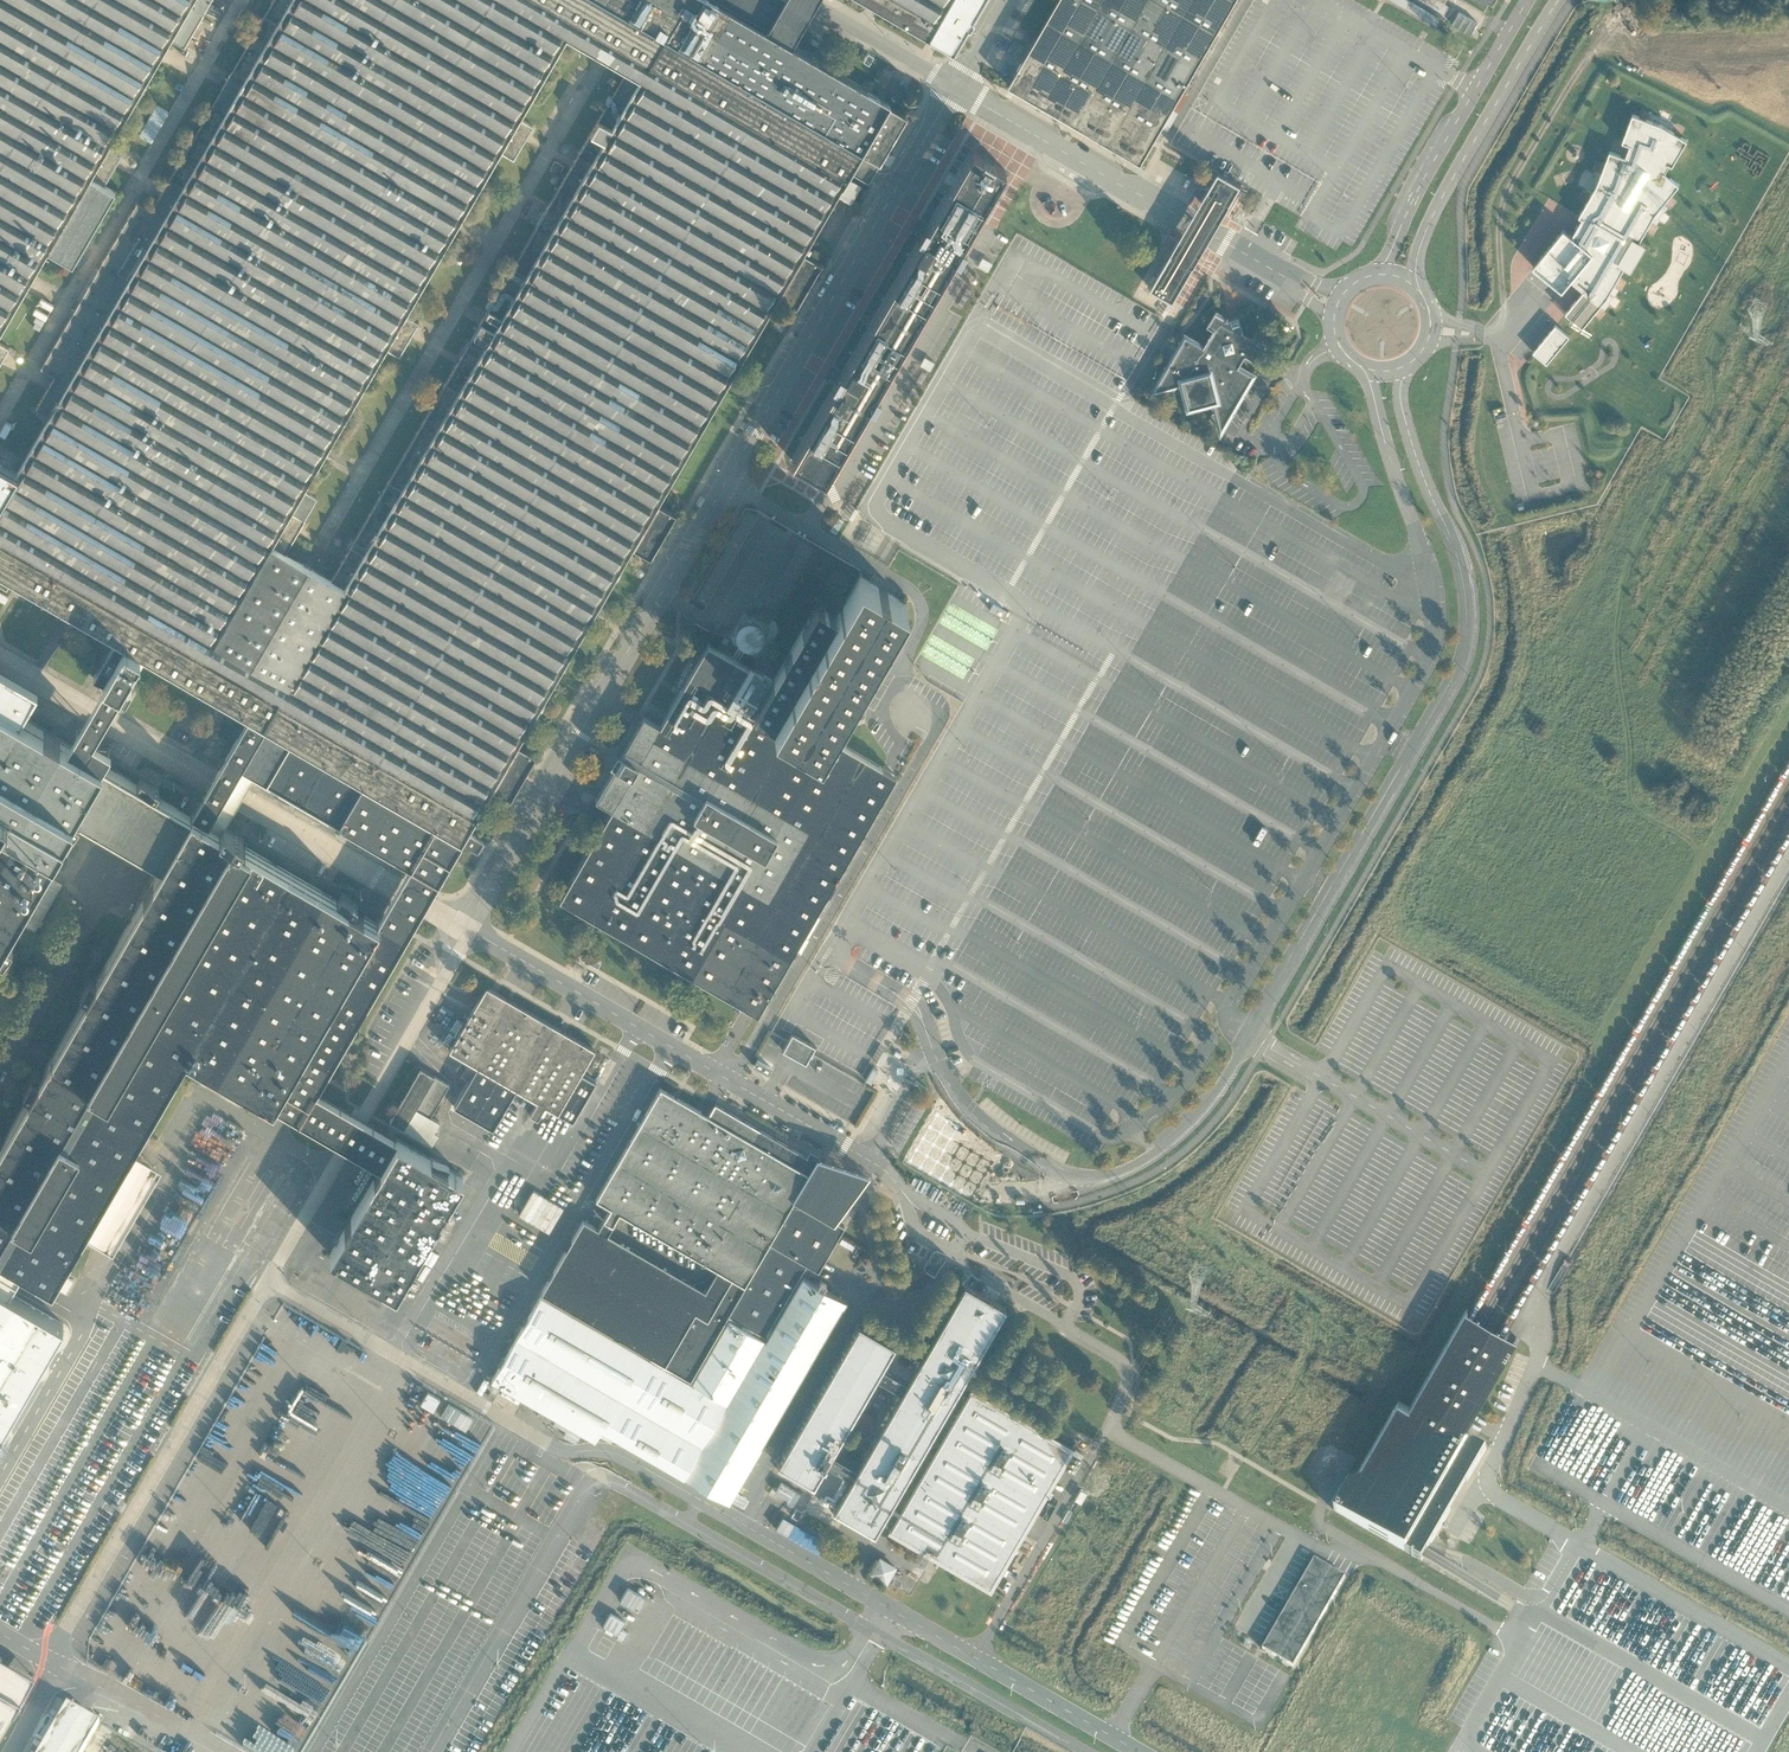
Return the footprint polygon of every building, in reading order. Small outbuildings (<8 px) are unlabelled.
[(150,210),(136,203),(40,367),(54,375),(33,411),(44,417),(0,491),(0,574),(113,639),(90,681),(96,684),(91,690),(110,700),(117,704),(144,657),(236,710),(318,566),(281,544),(568,37),(607,61),(641,0),(270,0),(150,210)] [(46,254),(70,267),(115,190),(104,184),(123,149),(108,142),(191,0),(0,0),(0,330),(46,254)] [(793,48),(768,33),(787,0),(641,0),(607,61),(648,84),(355,588),(318,566),(236,710),(254,721),(225,773),(218,783),(236,793),(242,783),(250,769),(415,864),(407,878),(401,888),(428,904),(434,894),(462,845),(476,854),(484,843),(468,834),(492,793),(509,803),(534,758),(517,749),(853,171),(868,180),(872,174),(907,114),(793,48)] [(787,0),(783,7),(768,33),(793,48),(809,22),(812,15),(814,13),(821,0),(787,0)] [(874,6),(934,41),(951,51),(967,23),(980,0),(864,0),(874,6)] [(1025,55),(1009,84),(1141,162),(1236,0),(1057,0),(1025,55)] [(1446,10),(1449,4),(1443,0),(1427,0),(1446,10)] [(1478,22),(1459,11),(1452,23),(1471,34),(1478,22)] [(1566,229),(1535,266),(1564,289),(1571,281),(1584,292),(1568,313),(1581,324),(1584,326),(1607,298),(1625,266),(1632,270),(1648,245),(1640,241),(1654,217),(1679,184),(1663,171),(1669,162),(1674,165),(1689,140),(1662,125),(1634,115),(1623,144),(1632,146),(1627,157),(1611,151),(1598,186),(1580,217),(1584,219),(1574,236),(1566,229)] [(1003,167),(971,149),(929,223),(924,220),(920,226),(917,233),(922,235),(844,371),(839,368),(835,375),(831,381),(836,384),(793,459),(809,469),(825,478),(868,402),(873,405),(877,399),(880,392),(876,389),(954,254),(958,256),(962,250),(966,243),(961,241),(993,185),(1003,167)] [(1174,234),(1145,283),(1167,296),(1188,260),(1196,246),(1201,237),(1205,231),(1209,225),(1214,215),(1235,179),(1213,166),(1192,203),(1186,212),(1183,218),(1179,224),(1174,234)] [(1186,329),(1149,392),(1181,384),(1188,409),(1211,403),(1220,436),(1257,372),(1240,362),(1246,352),(1257,359),(1268,340),(1259,335),(1257,338),(1243,329),(1241,315),(1234,315),(1228,316),(1230,314),(1217,307),(1207,323),(1214,327),(1206,341),(1186,329)] [(1557,325),(1534,352),(1537,355),(1547,363),(1571,336),(1557,325)] [(10,347),(0,342),(0,364),(10,347)] [(857,508),(855,507),(850,517),(851,518),(853,519),(858,509),(857,508)] [(839,516),(832,529),(837,531),(844,519),(839,516)] [(750,1007),(759,1012),(900,769),(833,730),(906,602),(860,577),(838,614),(820,604),(755,707),(733,694),(753,661),(710,637),(660,722),(643,714),(596,795),(612,806),(558,897),(596,919),(689,972),(750,1007)] [(91,735),(101,716),(107,705),(110,700),(91,690),(89,695),(83,706),(73,725),(0,682),(0,936),(6,939),(18,919),(12,915),(62,832),(69,836),(84,807),(75,802),(104,759),(109,746),(91,735)] [(217,825),(236,793),(218,783),(200,815),(104,759),(75,802),(84,807),(169,855),(0,1148),(0,1251),(8,1256),(28,1268),(55,1282),(190,1053),(279,1102),(349,1142),(392,1166),(409,1137),(366,1113),(323,1090),(415,927),(428,904),(401,888),(383,921),(217,825)] [(37,929),(63,883),(50,875),(24,921),(37,929)] [(487,983),(450,1049),(538,1100),(530,1112),(539,1117),(546,1103),(557,1110),(595,1047),(487,983)] [(815,1046),(792,1033),(788,1039),(787,1040),(782,1050),(806,1063),(811,1053),(815,1046)] [(883,1049),(876,1062),(881,1065),(888,1052),(884,1050),(883,1049)] [(451,1082),(424,1065),(392,1119),(408,1127),(419,1108),(431,1115),(451,1082)] [(874,1066),(866,1079),(867,1080),(872,1082),(879,1069),(874,1067),(874,1066)] [(813,1149),(809,1156),(759,1126),(716,1103),(710,1113),(662,1087),(597,1199),(612,1207),(600,1228),(585,1219),(543,1294),(693,1379),(728,1317),(765,1339),(802,1275),(808,1264),(820,1271),(846,1225),(842,1223),(838,1220),(873,1171),(823,1154),(813,1149)] [(476,1177),(409,1137),(392,1166),(336,1257),(404,1298),(476,1177)] [(533,1188),(519,1213),(550,1230),(563,1204),(533,1188)] [(64,1315),(17,1288),(28,1268),(8,1256),(0,1269),(0,1427),(64,1315)] [(693,1379),(543,1294),(492,1381),(595,1441),(602,1430),(730,1500),(849,1302),(802,1275),(765,1339),(728,1317),(693,1379)] [(938,1340),(912,1382),(887,1368),(900,1346),(861,1324),(779,1465),(818,1488),(831,1466),(855,1480),(836,1511),(880,1536),(885,1528),(994,1593),(1079,1448),(968,1383),(1011,1308),(970,1285),(959,1304),(938,1340)] [(1334,1512),(1421,1562),(1486,1450),(1460,1435),(1517,1336),(1515,1335),(1505,1329),(1494,1323),(1484,1317),(1474,1311),(1467,1307),(1410,1407),(1398,1400),(1334,1512)] [(414,1344),(462,1366),(477,1334),(428,1312),(414,1344)] [(798,1491),(783,1481),(779,1488),(773,1484),(770,1489),(791,1503),(798,1491)] [(886,1582),(897,1566),(878,1554),(867,1570),(886,1582)] [(1311,1561),(1263,1643),(1294,1661),(1341,1579),(1311,1561)] [(626,1590),(620,1602),(640,1612),(646,1600),(626,1590)] [(39,1668),(0,1645),(0,1737),(39,1668)] [(97,1724),(66,1705),(38,1751),(81,1751),(97,1724)]
